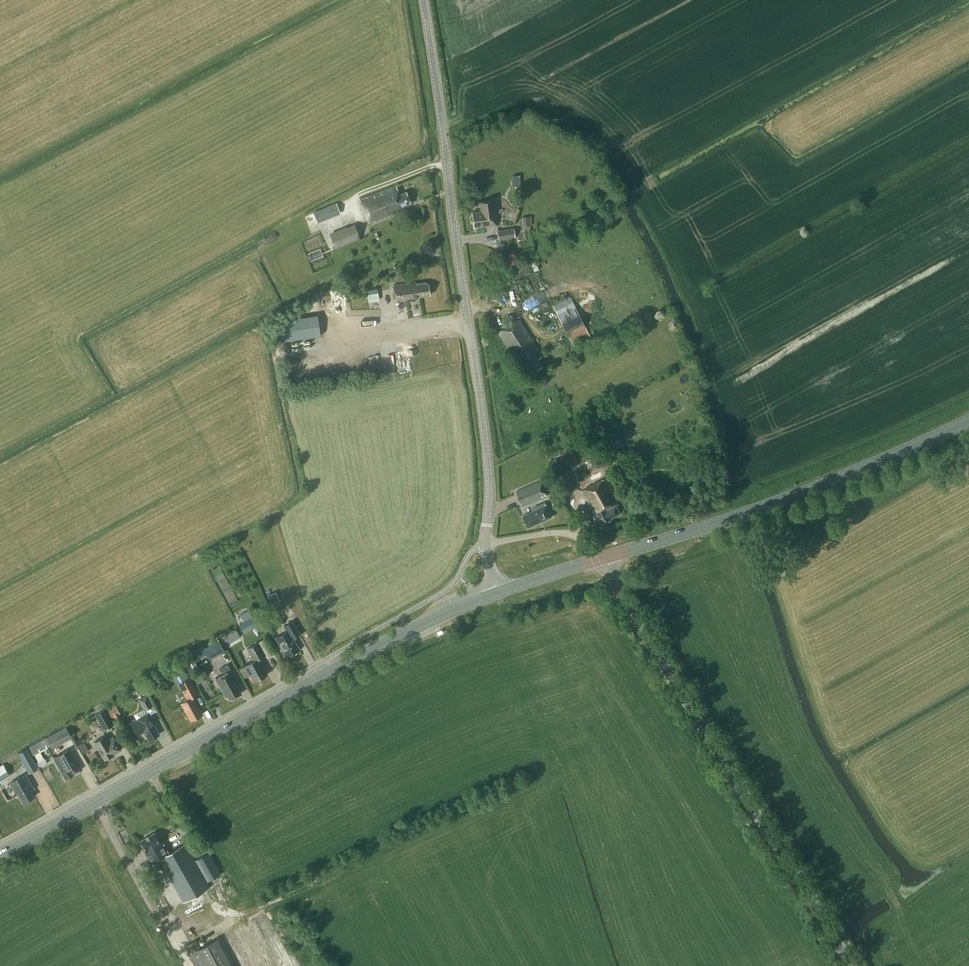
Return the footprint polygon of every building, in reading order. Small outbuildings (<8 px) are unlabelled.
[(522,173),(515,174),(515,185),(523,184),(522,173)] [(399,207),(410,203),(406,191),(400,194),(397,186),(391,188),(361,199),(369,223),(391,215),(390,214),(400,210),(399,207)] [(496,209),(494,209),(493,199),(480,201),(481,211),(473,212),(474,227),(498,224),(496,209)] [(336,202),(313,212),(317,222),(340,213),(336,202)] [(529,216),(522,216),(523,226),(530,225),(530,221),(529,216)] [(360,238),(354,223),(329,232),(336,248),(360,238)] [(515,236),(514,227),(497,230),(499,239),(515,236)] [(512,277),(534,272),(531,259),(509,265),(512,277)] [(393,285),(395,300),(410,298),(410,299),(411,300),(415,299),(417,298),(416,297),(430,295),(428,283),(427,283),(427,282),(416,284),(416,282),(393,285)] [(368,288),(370,300),(382,298),(380,286),(368,288)] [(592,338),(570,296),(553,305),(574,347),(592,338)] [(317,315),(277,320),(280,341),(320,335),(317,315)] [(538,359),(543,356),(520,319),(498,332),(515,360),(521,355),(532,373),(542,366),(538,359)] [(577,425),(572,427),(576,435),(580,433),(579,430),(580,429),(577,425)] [(624,455),(621,447),(612,451),(616,459),(624,455)] [(619,504),(621,503),(616,492),(615,492),(608,477),(583,490),(594,511),(596,510),(602,524),(613,519),(612,518),(621,513),(617,506),(620,505),(619,504)] [(518,491),(524,505),(548,494),(542,481),(518,491)] [(552,516),(546,502),(532,507),(533,510),(524,514),(529,526),(552,516)] [(267,595),(272,604),(281,600),(276,591),(267,595)] [(295,614),(290,605),(284,608),(290,617),(295,614)] [(257,625),(248,609),(239,615),(242,622),(239,623),(244,632),(257,625)] [(294,639),(301,635),(293,621),(284,626),(287,631),(276,637),(286,657),(300,649),(294,639)] [(236,627),(223,633),(227,641),(240,635),(236,627)] [(225,651),(220,640),(204,648),(210,659),(225,651)] [(245,666),(240,669),(244,677),(250,674),(254,682),(268,674),(259,659),(265,655),(258,642),(247,648),(254,661),(245,666)] [(190,671),(198,667),(192,654),(183,659),(190,671)] [(228,696),(230,699),(241,693),(237,686),(239,685),(228,664),(220,668),(223,674),(216,678),(226,697),(228,696)] [(203,714),(193,697),(199,693),(191,677),(189,678),(185,670),(176,675),(180,683),(179,684),(188,700),(181,703),(191,720),(203,714)] [(155,684),(147,681),(145,687),(153,690),(155,684)] [(147,694),(138,698),(144,710),(153,705),(147,694)] [(116,705),(115,704),(107,708),(112,717),(114,716),(117,720),(121,718),(119,713),(120,713),(116,705)] [(114,724),(105,708),(95,714),(104,729),(114,724)] [(138,735),(144,732),(149,740),(160,734),(154,725),(156,723),(150,711),(137,719),(131,723),(138,735)] [(34,754),(38,761),(36,762),(39,767),(47,763),(40,751),(50,745),(52,748),(72,736),(66,726),(29,747),(33,754),(34,754)] [(94,741),(97,746),(105,759),(113,754),(121,750),(113,736),(108,739),(105,734),(94,741)] [(86,741),(80,744),(87,755),(92,753),(86,741)] [(26,748),(17,752),(28,772),(37,767),(26,748)] [(74,773),(80,770),(68,749),(54,757),(65,778),(74,774),(74,773)] [(4,764),(0,767),(0,780),(10,775),(4,764)] [(17,792),(23,802),(34,796),(31,790),(34,789),(26,774),(10,782),(16,793),(17,792)] [(163,842),(161,843),(155,832),(140,841),(147,853),(145,854),(151,863),(154,862),(159,869),(164,867),(183,902),(210,887),(185,844),(169,853),(163,842)] [(221,873),(209,852),(195,859),(207,881),(221,873)] [(158,886),(155,880),(147,884),(150,890),(158,886)] [(186,945),(198,965),(233,965),(216,937),(199,946),(196,939),(186,945)]
